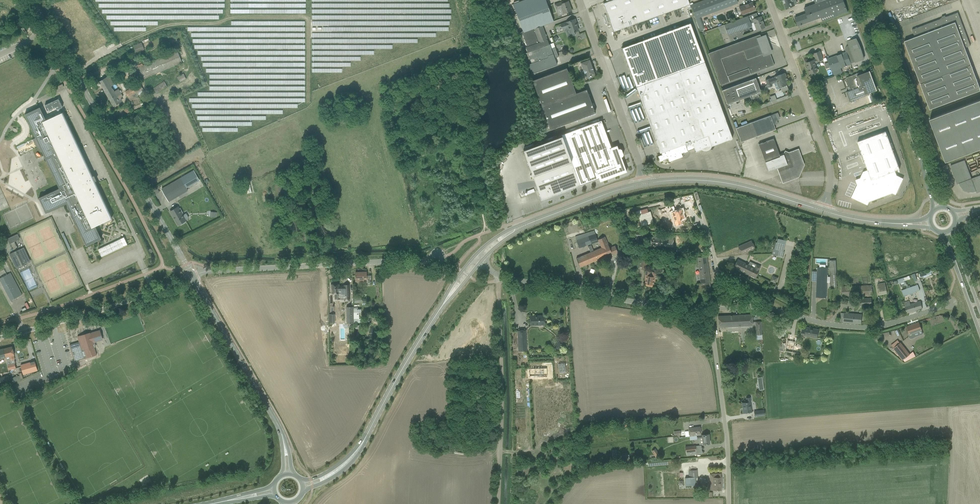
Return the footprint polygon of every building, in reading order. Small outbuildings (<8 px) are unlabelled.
[(543,25),(553,21),(546,0),(524,0),(513,4),(523,32),(543,25)] [(614,31),(689,4),(688,0),(610,0),(603,2),(614,31)] [(696,19),(738,3),(736,0),(704,0),(691,5),(696,19)] [(786,8),(794,5),(792,0),(783,0),(786,8)] [(798,26),(821,17),(823,21),(848,12),(844,0),(815,0),(816,3),(804,8),(806,13),(795,17),(798,26)] [(911,18),(955,1),(955,0),(904,0),(911,18)] [(563,1),(555,4),(556,9),(561,7),(563,13),(572,10),(568,1),(564,3),(563,1)] [(752,2),(739,7),(742,14),(755,10),(755,9),(755,8),(755,7),(754,6),(753,5),(752,2)] [(758,17),(756,13),(724,25),(728,35),(751,26),(750,23),(754,22),(756,30),(765,27),(761,16),(758,17)] [(970,46),(959,15),(958,14),(957,14),(957,13),(956,13),(955,13),(946,17),(945,15),(942,17),(942,18),(912,29),(915,37),(904,41),(930,109),(979,91),(979,88),(965,48),(970,46)] [(568,27),(571,33),(578,30),(576,25),(577,25),(575,19),(567,22),(561,24),(563,29),(568,27)] [(704,62),(690,23),(622,48),(636,87),(660,153),(661,152),(662,155),(658,156),(660,161),(668,158),(669,161),(680,157),(679,154),(694,149),(695,151),(695,152),(701,150),(702,150),(703,150),(703,151),(704,151),(705,151),(706,151),(707,151),(707,150),(708,150),(709,150),(709,149),(710,149),(710,148),(711,148),(711,147),(711,146),(732,138),(704,62)] [(523,32),(522,33),(527,47),(526,47),(527,52),(549,44),(543,25),(523,32)] [(708,53),(711,62),(763,43),(760,34),(708,53)] [(846,52),(827,59),(829,62),(830,67),(832,71),(851,64),(856,62),(864,59),(861,48),(860,45),(858,40),(857,38),(847,42),(848,45),(849,48),(845,49),(846,52)] [(134,46),(137,53),(145,50),(141,43),(134,46)] [(711,62),(720,85),(729,81),(727,76),(748,68),(750,74),(774,65),(769,51),(766,52),(763,43),(711,62)] [(531,63),(528,64),(532,74),(557,65),(554,58),(559,57),(555,47),(551,49),(549,44),(527,52),(531,63)] [(806,63),(810,74),(815,72),(815,70),(817,69),(814,63),(823,60),(820,51),(814,53),(816,59),(806,63)] [(584,74),(586,78),(595,74),(590,59),(580,63),(583,70),(582,71),(582,72),(582,73),(583,74),(584,74)] [(533,80),(551,129),(595,113),(586,89),(576,93),(567,68),(533,80)] [(862,72),(846,77),(850,87),(851,90),(847,92),(850,102),(869,94),(869,93),(878,90),(870,71),(863,74),(862,72)] [(769,78),(765,80),(768,87),(772,86),(771,84),(774,83),(776,89),(777,90),(780,88),(780,87),(787,85),(786,81),(787,80),(785,73),(774,77),(775,77),(770,79),(769,78)] [(177,77),(180,82),(186,79),(184,74),(177,77)] [(99,81),(114,106),(121,102),(117,97),(122,94),(120,91),(118,89),(114,91),(111,86),(115,84),(109,75),(99,81)] [(722,90),(727,104),(751,95),(752,99),(756,97),(755,94),(758,93),(758,95),(761,93),(760,92),(761,92),(755,78),(722,90)] [(153,88),(157,93),(167,86),(164,81),(153,88)] [(134,93),(128,97),(130,100),(138,96),(136,92),(143,88),(139,82),(137,83),(138,83),(138,84),(133,87),(132,87),(131,88),(134,93)] [(58,97),(43,104),(48,114),(62,107),(58,97)] [(929,119),(945,162),(979,149),(979,100),(929,119)] [(111,218),(62,113),(61,113),(62,113),(47,121),(40,107),(25,114),(39,144),(39,148),(41,151),(43,152),(45,153),(46,154),(44,156),(45,159),(48,158),(49,160),(47,161),(59,188),(39,198),(46,213),(66,203),(67,205),(67,209),(69,210),(70,210),(72,210),(72,211),(70,212),(71,216),(74,214),(76,219),(74,220),(86,246),(101,239),(95,225),(102,221),(103,223),(106,222),(105,220),(110,218),(111,219),(111,218)] [(751,122),(736,128),(741,142),(757,136),(775,129),(774,125),(778,123),(777,120),(777,119),(779,119),(780,118),(778,113),(751,122)] [(533,176),(542,200),(599,178),(600,181),(627,171),(621,157),(622,156),(623,154),(621,149),(620,148),(618,149),(617,145),(611,147),(601,120),(523,149),(533,176)] [(863,171),(851,197),(864,203),(897,191),(903,178),(897,175),(895,171),(900,169),(886,131),(858,142),(868,170),(863,171)] [(778,168),(783,182),(798,176),(803,165),(798,150),(787,154),(787,153),(785,152),(785,154),(780,155),(774,139),(758,144),(768,171),(778,168)] [(976,193),(979,191),(979,175),(972,178),(965,160),(951,165),(958,184),(959,183),(961,186),(963,189),(966,190),(969,191),(973,192),(976,191),(976,193)] [(162,189),(169,201),(188,190),(180,178),(162,189)] [(674,205),(666,207),(668,211),(670,210),(672,215),(674,220),(675,225),(683,223),(681,218),(684,217),(682,211),(683,211),(682,208),(676,210),(675,210),(674,205)] [(170,211),(178,225),(181,223),(181,224),(184,223),(183,222),(186,220),(182,213),(183,213),(180,208),(179,209),(178,207),(170,211)] [(590,244),(598,242),(594,230),(586,233),(590,244)] [(640,240),(645,240),(645,232),(634,232),(634,236),(640,237),(640,240)] [(586,233),(576,236),(577,240),(576,240),(579,248),(590,244),(586,233)] [(14,236),(7,239),(10,244),(16,241),(14,236)] [(124,237),(98,249),(102,257),(127,245),(124,237)] [(591,258),(592,262),(606,256),(605,254),(611,252),(612,254),(618,252),(615,246),(609,248),(605,237),(598,240),(601,248),(593,251),(595,256),(591,258)] [(668,248),(673,248),(673,237),(662,237),(662,238),(656,237),(649,237),(648,246),(668,248)] [(738,246),(741,254),(755,248),(751,241),(738,246)] [(24,247),(9,254),(16,268),(30,261),(24,247)] [(773,249),(771,254),(777,256),(780,256),(783,257),(784,253),(781,252),(778,251),(779,250),(773,249)] [(576,258),(579,267),(592,262),(591,258),(595,256),(593,251),(576,258)] [(642,269),(646,269),(647,261),(648,255),(647,254),(639,256),(637,266),(642,267),(642,269)] [(697,284),(698,289),(711,287),(706,256),(697,257),(701,283),(697,284)] [(737,259),(734,267),(755,278),(757,273),(759,270),(761,266),(757,264),(755,268),(737,259)] [(816,297),(826,298),(828,268),(818,267),(817,292),(816,297)] [(645,285),(652,286),(652,285),(653,285),(653,281),(655,282),(656,272),(646,271),(644,280),(646,280),(645,284),(646,284),(645,285)] [(366,279),(366,285),(372,284),(371,275),(367,275),(366,272),(355,272),(356,279),(366,279)] [(11,301),(22,295),(11,273),(0,278),(0,280),(11,301)] [(878,284),(879,295),(887,293),(885,282),(878,284)] [(345,290),(345,286),(339,286),(339,284),(331,284),(331,288),(332,288),(332,293),(335,293),(340,293),(340,298),(345,298),(345,300),(349,300),(349,290),(345,290)] [(904,290),(902,290),(904,296),(920,290),(918,284),(910,287),(909,285),(907,286),(907,287),(907,288),(904,290)] [(842,287),(842,297),(872,295),(872,285),(842,287)] [(861,303),(860,303),(861,305),(862,307),(864,307),(865,305),(872,305),(872,298),(864,298),(861,298),(861,303)] [(904,302),(907,312),(922,309),(921,301),(911,303),(910,301),(904,302)] [(840,322),(861,323),(862,319),(862,315),(853,314),(841,313),(841,317),(840,322)] [(739,315),(739,326),(739,331),(741,331),(741,334),(745,334),(745,330),(749,330),(753,330),(752,325),(752,319),(752,314),(741,315),(740,315),(739,315)] [(530,316),(530,325),(544,325),(544,315),(537,316),(537,315),(530,316)] [(718,316),(718,327),(739,326),(739,315),(738,315),(739,315),(718,316)] [(919,323),(907,327),(909,331),(910,334),(909,334),(909,335),(909,338),(910,338),(912,339),(914,338),(915,337),(915,335),(915,333),(922,330),(921,330),(919,323)] [(805,335),(817,338),(819,329),(806,327),(806,330),(802,329),(801,335),(805,336),(805,335)] [(103,340),(100,330),(90,333),(90,332),(85,334),(84,333),(82,334),(82,335),(77,336),(79,342),(70,345),(75,362),(84,359),(81,348),(84,348),(87,358),(97,355),(94,347),(96,346),(95,342),(103,340)] [(526,330),(518,331),(519,351),(527,350),(526,330)] [(791,337),(788,352),(799,354),(800,347),(797,346),(798,339),(797,338),(791,337)] [(554,347),(559,351),(564,343),(559,340),(554,347)] [(900,343),(894,348),(903,359),(905,362),(916,356),(913,351),(910,354),(900,343)] [(12,347),(4,349),(6,357),(7,362),(9,370),(16,368),(14,363),(11,364),(11,360),(15,359),(14,355),(13,351),(12,347)] [(23,375),(38,370),(35,361),(20,365),(23,375)] [(546,368),(529,368),(529,377),(547,377),(546,368)] [(0,377),(0,386),(10,383),(8,375),(0,377)] [(742,403),(744,413),(751,412),(750,402),(751,401),(751,397),(746,398),(746,402),(742,403)] [(688,428),(689,436),(696,435),(701,435),(700,427),(688,428)] [(699,440),(700,444),(710,443),(709,434),(701,435),(696,435),(697,439),(702,438),(702,440),(699,440)] [(652,451),(656,458),(657,458),(660,456),(655,449),(652,451)] [(688,477),(684,477),(684,485),(698,485),(697,470),(688,470),(688,477)] [(709,484),(709,490),(721,490),(721,474),(710,474),(710,484),(709,484)]
